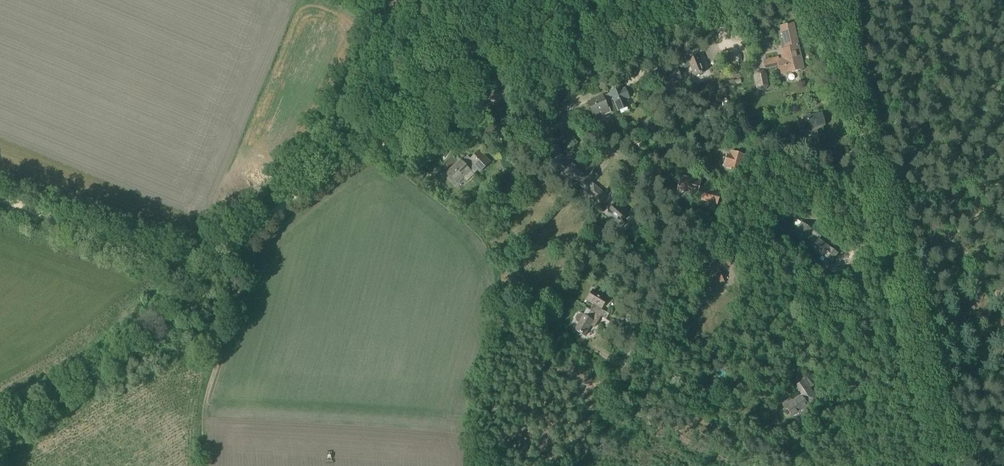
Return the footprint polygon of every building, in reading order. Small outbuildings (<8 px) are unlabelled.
[(803,69),(793,24),(781,26),(782,31),(779,32),(783,50),(781,50),(783,60),(779,61),(778,57),(764,60),(765,68),(779,65),(781,74),(803,69)] [(681,63),(683,68),(691,66),(695,77),(705,73),(698,55),(687,60),(686,57),(679,59),(681,63)] [(685,72),(683,68),(681,63),(660,71),(665,85),(682,78),(680,74),(685,72)] [(759,91),(766,90),(767,86),(765,73),(763,71),(755,72),(754,75),(756,88),(759,91)] [(610,95),(612,100),(614,99),(618,110),(628,106),(625,99),(629,98),(625,89),(621,91),(620,88),(611,92),(612,94),(610,95)] [(605,103),(612,100),(610,95),(603,98),(603,96),(588,102),(593,114),(600,112),(601,116),(611,113),(608,107),(607,108),(605,103)] [(822,131),(821,125),(824,125),(822,114),(804,119),(806,129),(812,128),(813,133),(812,133),(822,131)] [(557,150),(563,146),(559,141),(553,145),(557,150)] [(557,166),(563,158),(551,148),(545,156),(557,166)] [(572,167),(570,165),(578,157),(572,151),(561,164),(569,171),(566,174),(578,185),(585,177),(573,167),(572,167)] [(461,161),(469,170),(475,165),(481,171),(490,162),(479,152),(470,160),(467,157),(462,162),(461,160),(461,161)] [(745,156),(731,152),(730,156),(726,155),(724,164),(727,165),(726,169),(741,173),(745,156)] [(462,177),(469,170),(461,161),(447,174),(457,184),(463,178),(462,177)] [(417,167),(411,174),(421,180),(426,173),(417,167)] [(587,189),(598,176),(592,171),(581,184),(587,189)] [(755,177),(747,175),(745,182),(753,185),(755,177)] [(698,187),(699,187),(701,181),(680,176),(676,190),(696,195),(698,187)] [(599,203),(606,196),(594,185),(587,193),(599,203)] [(705,188),(699,187),(698,187),(696,195),(695,198),(717,204),(720,193),(704,189),(705,188)] [(612,202),(618,195),(613,190),(605,199),(609,204),(610,204),(612,202)] [(610,204),(609,204),(606,208),(608,210),(608,211),(620,222),(627,214),(615,203),(614,204),(612,202),(610,204)] [(823,226),(817,234),(816,234),(802,224),(799,229),(793,236),(803,243),(804,241),(813,247),(818,240),(821,237),(820,236),(823,226)] [(830,248),(818,240),(813,247),(824,256),(831,261),(837,252),(830,247),(830,248)] [(724,282),(720,273),(719,271),(730,265),(727,258),(708,267),(711,274),(712,274),(713,277),(704,281),(708,289),(717,284),(718,285),(724,282)] [(592,289),(586,300),(593,305),(590,310),(590,311),(601,317),(605,319),(606,319),(608,314),(604,311),(600,309),(601,309),(608,298),(592,289)] [(578,323),(573,330),(585,337),(591,326),(594,328),(601,317),(590,311),(587,317),(583,315),(581,313),(576,315),(575,318),(576,322),(578,323)] [(801,396),(807,404),(815,398),(807,386),(807,385),(804,380),(794,387),(798,393),(799,392),(801,396)] [(799,410),(807,404),(801,396),(791,403),(790,400),(784,404),(793,415),(800,411),(799,410)] [(803,423),(811,418),(805,409),(797,415),(803,423)]
